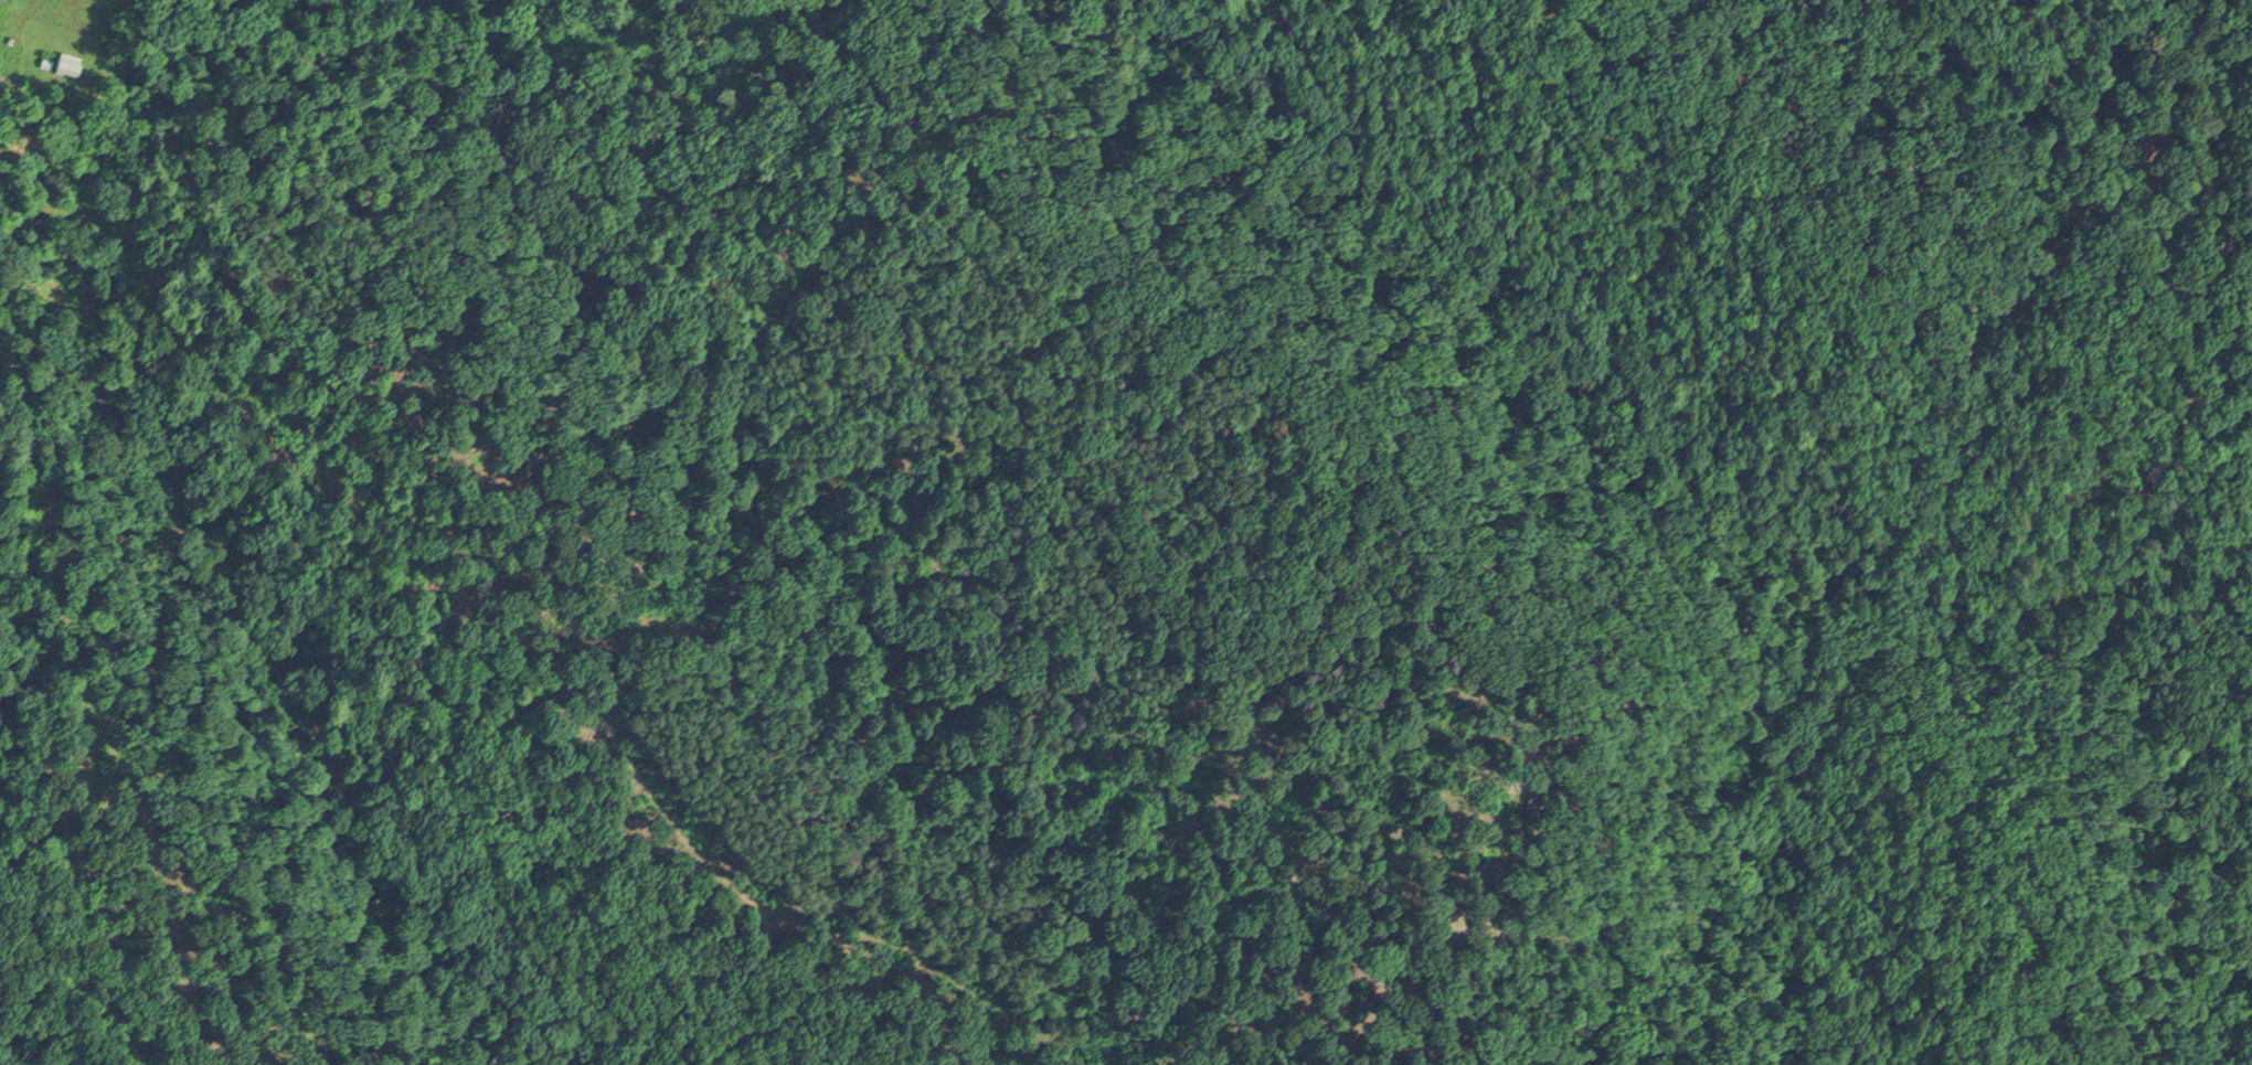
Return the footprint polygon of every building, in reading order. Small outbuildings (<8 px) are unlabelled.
[(79,53),(56,51),(54,71),(77,73),(79,53)]
